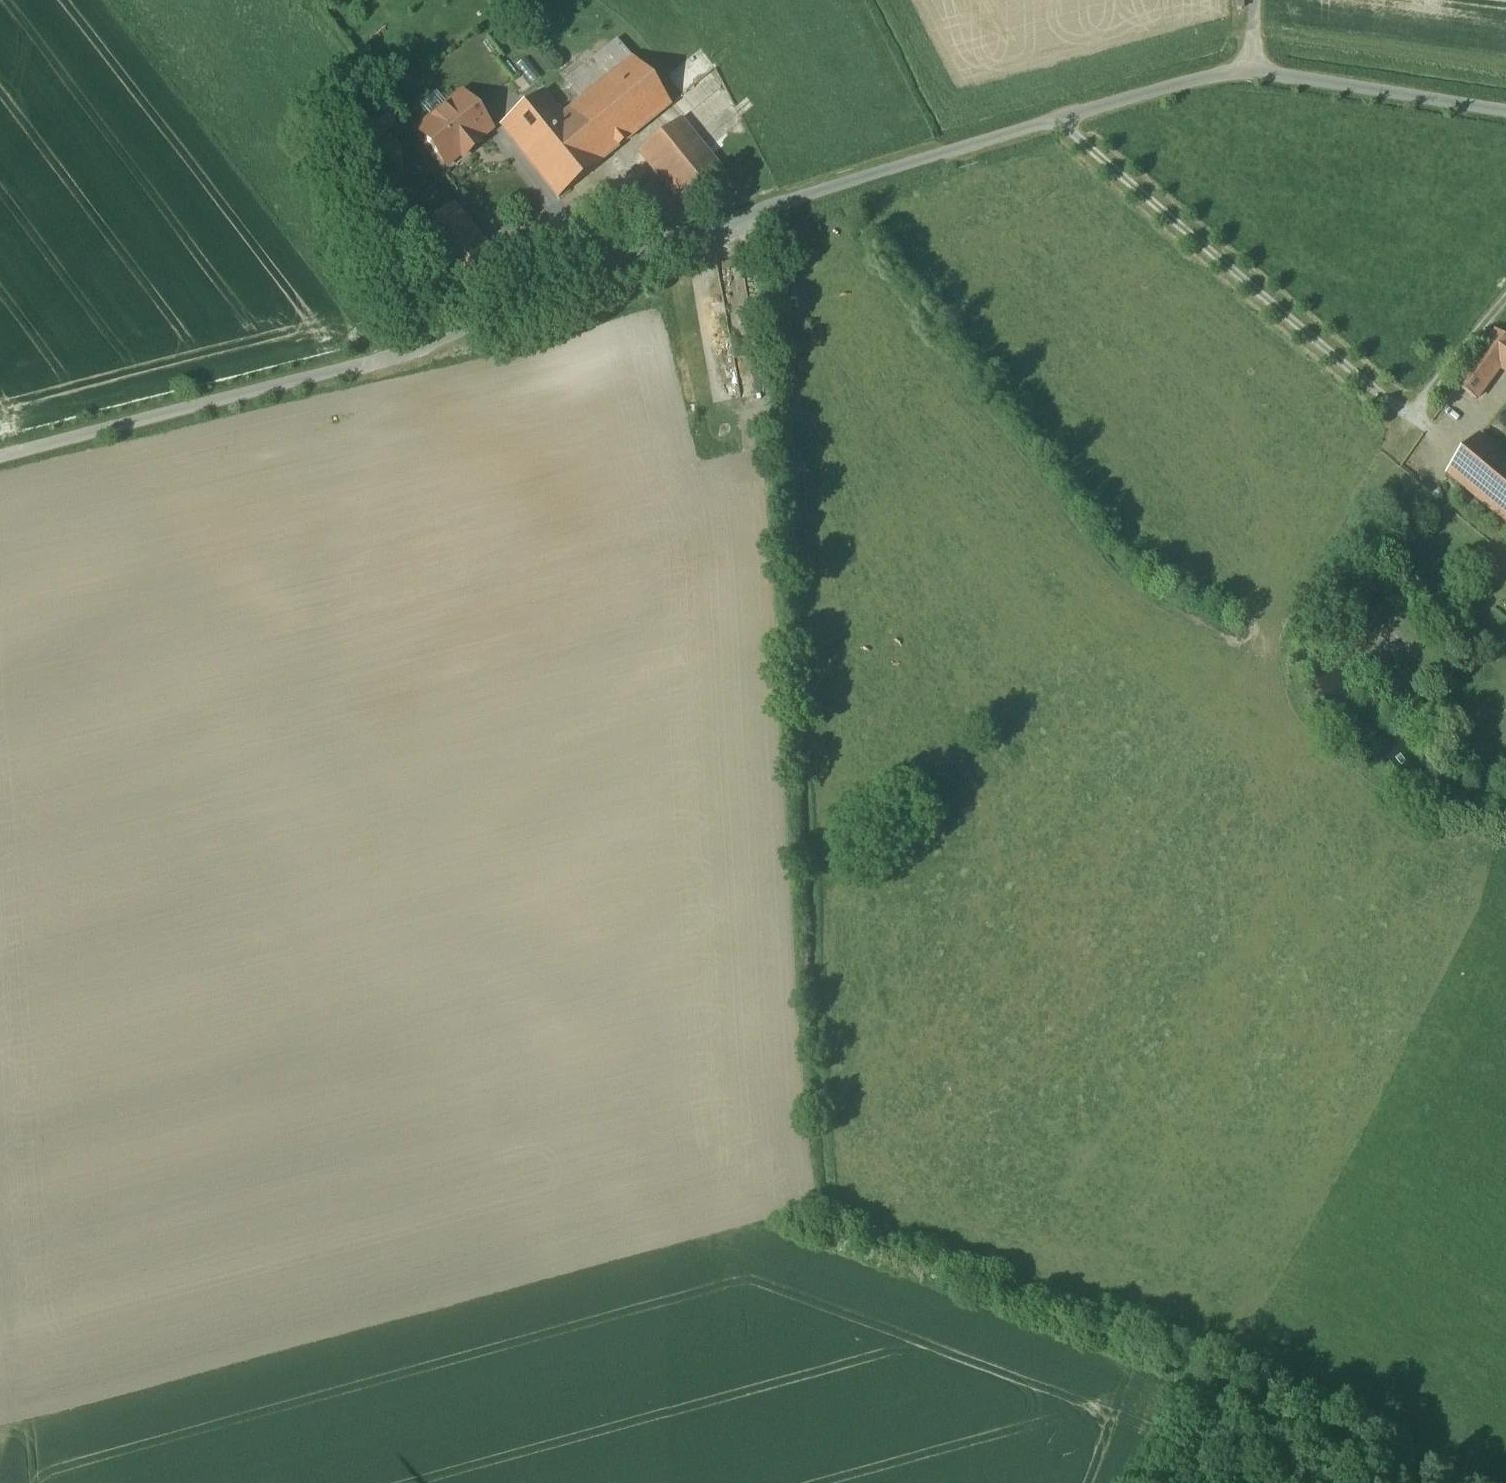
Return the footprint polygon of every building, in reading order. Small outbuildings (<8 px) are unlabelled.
[(541,94),(501,127),(559,197),(670,105),(617,41),(567,83),(581,100),(560,117),(541,94)] [(462,96),(418,131),(446,166),(460,155),(462,158),(472,150),(469,147),(490,131),(462,96)] [(681,119),(639,152),(690,215),(731,181),(681,119)] [(453,206),(412,239),(470,310),(510,278),(453,206)] [(1458,385),(1477,399),(1500,367),(1505,371),(1505,338),(1496,331),(1458,385)] [(1478,436),(1448,473),(1505,521),(1505,459),(1478,436)]
